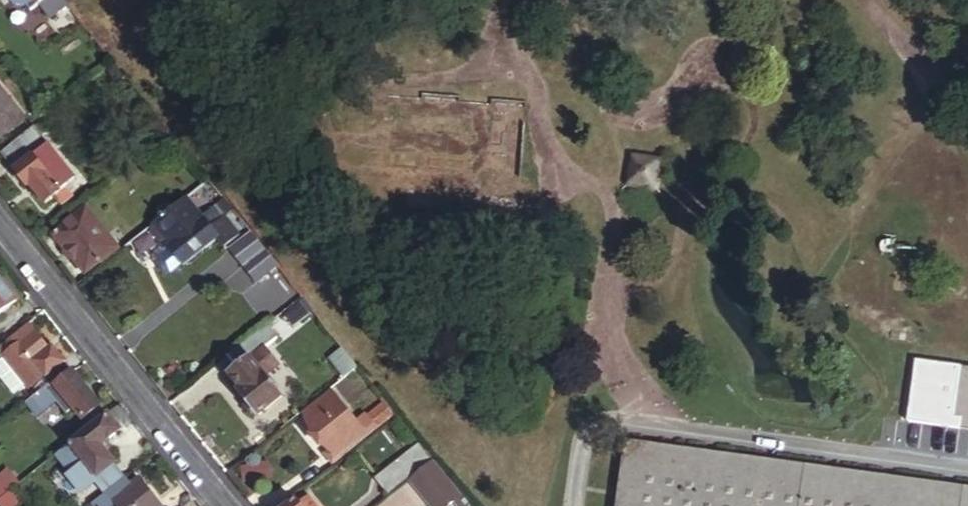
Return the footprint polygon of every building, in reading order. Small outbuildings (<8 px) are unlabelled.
[(33,0),(7,0),(12,6),(24,6),(29,12),(37,5),(33,0)] [(60,0),(33,0),(37,5),(48,19),(65,6),(60,0)] [(65,6),(48,19),(62,36),(79,21),(66,5),(65,6)] [(123,77),(114,66),(107,72),(116,83),(123,77)] [(0,88),(0,133),(22,116),(0,88)] [(168,133),(159,122),(151,128),(161,140),(168,133)] [(34,127),(0,155),(3,158),(21,144),(32,157),(40,150),(69,185),(74,180),(51,148),(34,127)] [(21,144),(3,158),(13,171),(32,157),(21,144)] [(68,185),(69,185),(40,150),(32,157),(61,193),(65,190),(69,187),(68,185)] [(32,157),(13,171),(27,189),(30,188),(44,206),(55,198),(61,193),(32,157)] [(665,164),(636,159),(630,189),(660,194),(665,164)] [(68,195),(65,190),(61,193),(55,198),(61,207),(69,201),(66,197),(68,195)] [(167,249),(155,258),(154,266),(161,274),(168,275),(215,238),(222,247),(237,235),(222,216),(230,210),(222,199),(200,217),(184,198),(150,225),(152,227),(149,229),(149,234),(156,242),(160,243),(163,241),(168,247),(166,248),(167,249)] [(115,249),(82,207),(64,221),(66,223),(51,235),(81,274),(96,261),(98,263),(115,249)] [(276,267),(250,234),(228,251),(255,285),(276,267)] [(307,319),(298,307),(282,320),(292,331),(307,319)] [(72,371),(50,344),(45,347),(25,322),(0,342),(0,383),(10,395),(23,385),(25,387),(41,375),(47,382),(50,386),(71,370),(72,371)] [(280,341),(267,325),(252,338),(262,351),(253,360),(268,379),(280,368),(267,352),(280,341)] [(252,338),(226,358),(236,372),(229,378),(239,392),(236,395),(245,406),(245,413),(246,416),(248,419),(253,424),(255,424),(284,400),(268,379),(253,360),(262,351),(252,338)] [(327,363),(342,381),(357,369),(342,350),(327,363)] [(962,359),(954,421),(962,422),(961,430),(967,430),(967,360),(962,359)] [(100,408),(72,371),(71,370),(50,386),(51,388),(46,393),(64,415),(71,410),(82,423),(100,408)] [(47,382),(42,386),(46,393),(51,388),(50,386),(47,382)] [(355,425),(331,393),(303,415),(331,451),(325,456),(333,466),(376,432),(376,431),(383,425),(373,412),(366,418),(365,418),(355,425)] [(395,416),(385,403),(373,412),(383,425),(395,416)] [(119,430),(107,415),(69,444),(96,477),(112,464),(99,447),(119,430)] [(871,477),(627,444),(618,505),(967,505),(967,490),(871,477)] [(433,462),(419,445),(396,463),(406,475),(387,493),(390,497),(410,481),(433,462)] [(461,497),(433,462),(410,481),(429,504),(441,494),(451,505),(453,503),(461,497)] [(406,475),(396,463),(376,479),(387,493),(406,475)] [(18,485),(5,470),(0,474),(0,500),(13,489),(18,485)] [(122,492),(112,500),(117,505),(160,505),(139,479),(122,492)] [(115,483),(89,504),(90,505),(99,505),(105,505),(112,500),(122,492),(115,483)] [(23,503),(13,489),(0,500),(0,505),(20,505),(23,503)] [(441,494),(429,504),(430,505),(450,505),(451,505),(441,494)] [(304,495),(290,505),(313,505),(304,495)] [(461,497),(453,503),(456,505),(468,505),(461,497)]
